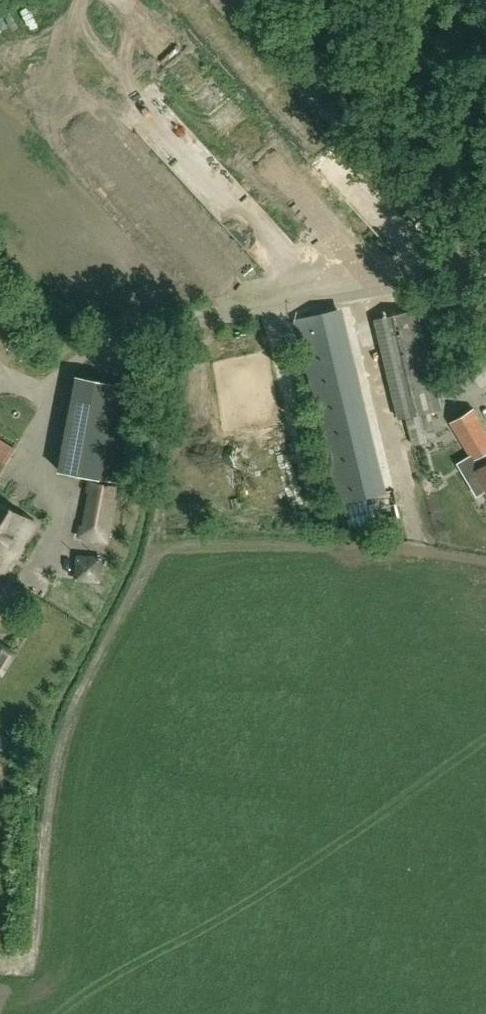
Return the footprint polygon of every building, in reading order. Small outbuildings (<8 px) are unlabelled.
[(427,238),(361,162),(358,164),(279,73),(262,88),(407,256),(427,238)] [(344,529),(399,516),(348,305),(293,318),(344,529)] [(416,309),(374,319),(398,419),(406,417),(413,444),(436,439),(430,411),(440,409),(416,309)] [(59,470),(118,481),(137,387),(77,375),(59,470)] [(485,493),(485,432),(471,407),(449,420),(477,467),(463,475),(477,498),(485,492),(485,493)] [(14,448),(0,439),(0,471),(14,448)] [(109,544),(120,486),(87,480),(85,492),(88,492),(81,524),(79,524),(76,538),(109,544)] [(10,564),(37,522),(0,499),(0,557),(10,564)] [(98,583),(102,556),(77,554),(74,580),(98,583)] [(10,564),(0,557),(0,580),(10,564)]
